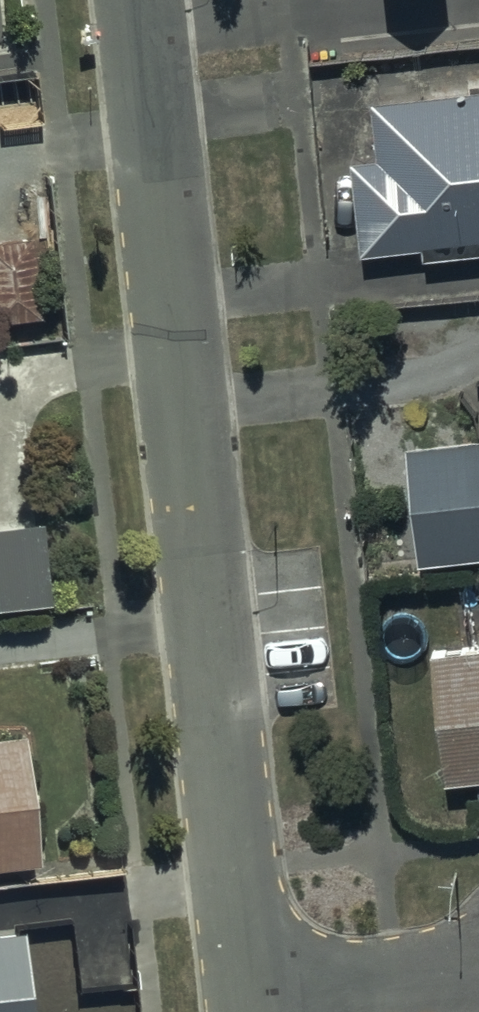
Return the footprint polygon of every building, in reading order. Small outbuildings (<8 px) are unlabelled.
[(372,112),(380,172),(352,176),(363,264),(424,257),(426,276),(478,269),(478,100),(372,112)] [(0,233),(0,313),(43,307),(33,229),(0,233)] [(401,453),(415,576),(478,569),(478,445),(401,453)] [(0,514),(0,598),(50,592),(41,509),(0,514)] [(430,657),(447,799),(478,795),(478,651),(430,657)] [(42,850),(25,717),(0,720),(0,855),(42,850)] [(0,911),(0,1011),(33,1011),(23,909),(0,911)]
